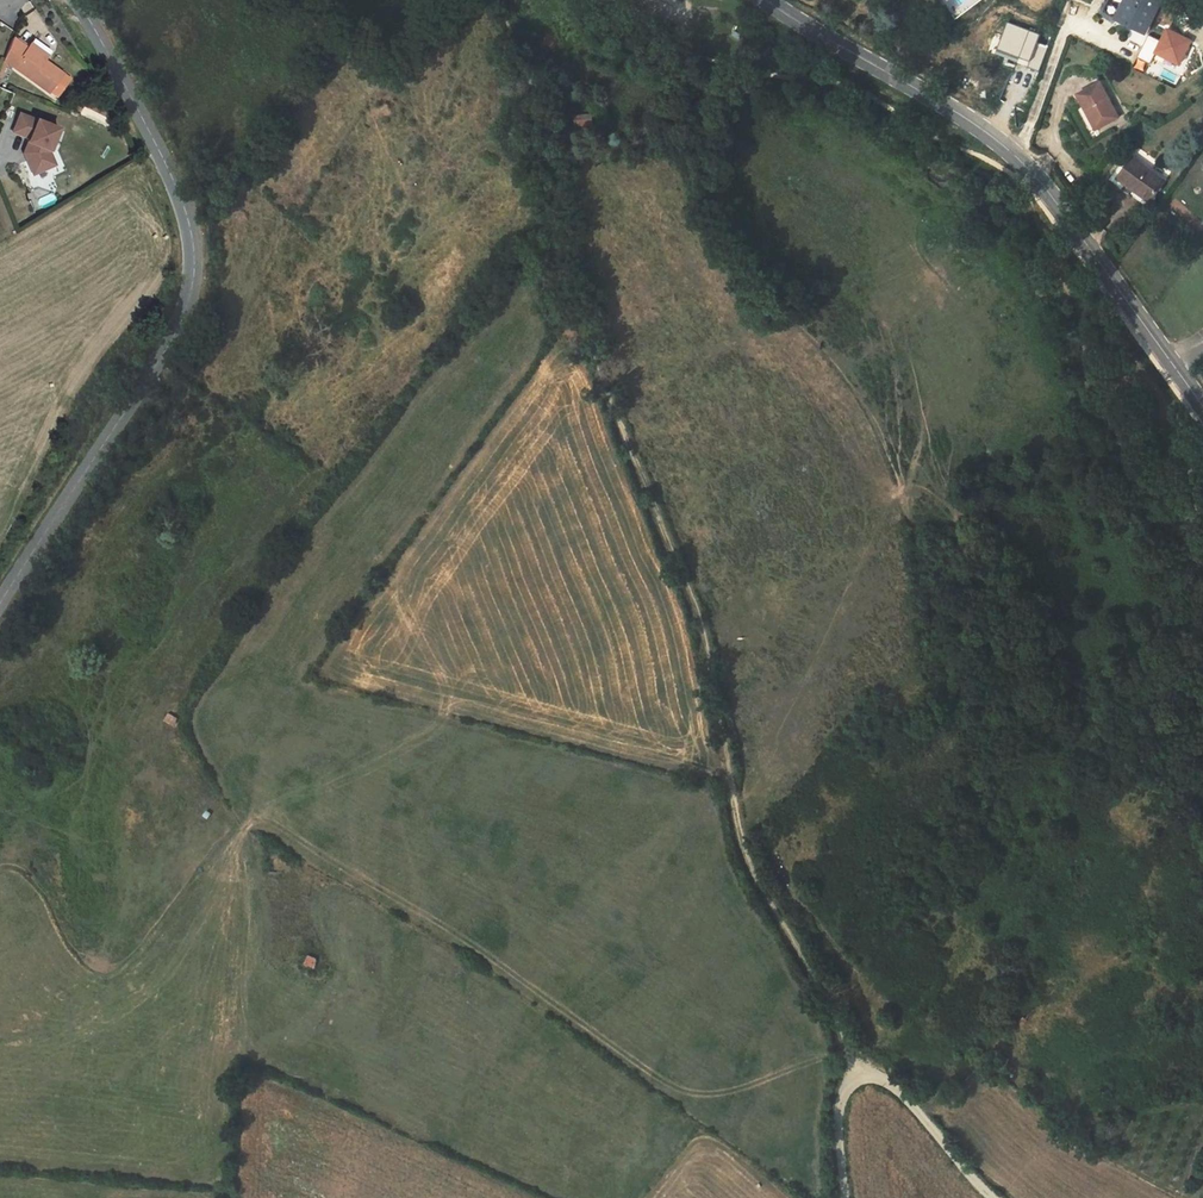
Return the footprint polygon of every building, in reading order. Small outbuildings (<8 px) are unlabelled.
[(1158,0),(1126,0),(1117,19),(1144,32),(1159,1),(1158,0)] [(1017,56),(1030,61),(1028,65),(1027,67),(1039,71),(1048,46),(1037,42),(1040,34),(1006,22),(997,49),(1017,56)] [(1167,29),(1161,41),(1148,35),(1137,57),(1150,64),(1156,53),(1179,64),(1191,41),(1167,29)] [(33,40),(27,48),(13,38),(4,58),(50,92),(50,91),(57,96),(69,80),(43,61),(50,52),(33,40)] [(1030,61),(1017,56),(1015,61),(1028,65),(1030,61)] [(1096,129),(1118,117),(1100,83),(1078,95),(1096,129)] [(58,129),(20,114),(13,132),(29,138),(27,145),(30,146),(28,150),(25,149),(24,153),(33,175),(49,168),(44,155),(49,153),(58,129)] [(49,168),(55,165),(49,153),(44,155),(49,168)] [(1148,206),(1166,181),(1129,154),(1111,179),(1148,206)] [(1165,252),(1160,259),(1167,264),(1172,257),(1165,252)] [(169,710),(167,724),(179,726),(180,715),(169,710)] [(1009,1058),(1000,1055),(992,1073),(1001,1079),(1009,1058)]
